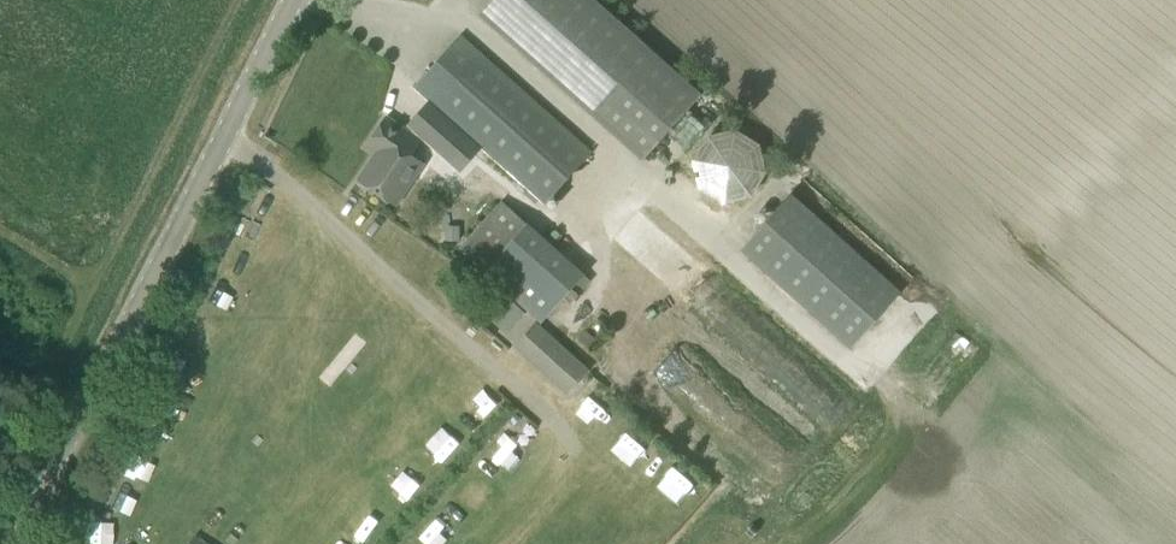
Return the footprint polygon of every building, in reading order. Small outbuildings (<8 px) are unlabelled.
[(643,160),(701,96),(593,0),(492,0),(479,14),(643,160)] [(483,148),(546,204),(592,153),(461,36),(415,87),(447,116),(483,148)] [(447,116),(425,140),(460,172),(483,148),(447,116)] [(405,168),(422,142),(387,117),(368,145),(377,152),(358,181),(396,207),(416,176),(405,168)] [(751,188),(732,125),(692,137),(696,149),(684,152),(700,203),(751,188)] [(791,193),(741,250),(851,348),(901,292),(791,193)] [(502,202),(460,249),(543,323),(586,276),(530,225),(529,226),(502,202)] [(458,228),(447,228),(447,240),(458,240),(458,228)] [(466,260),(460,266),(467,272),(472,266),(466,260)] [(228,294),(237,269),(220,263),(211,287),(228,294)] [(524,313),(509,299),(490,320),(506,334),(524,313)] [(206,349),(215,328),(193,319),(184,339),(206,349)] [(515,346),(524,353),(529,348),(560,376),(555,381),(569,394),(589,371),(536,323),(515,346)] [(416,442),(436,460),(453,441),(434,423),(416,442)] [(134,449),(120,471),(141,485),(155,463),(134,449)] [(445,532),(428,524),(422,539),(435,543),(440,543),(445,532)]
